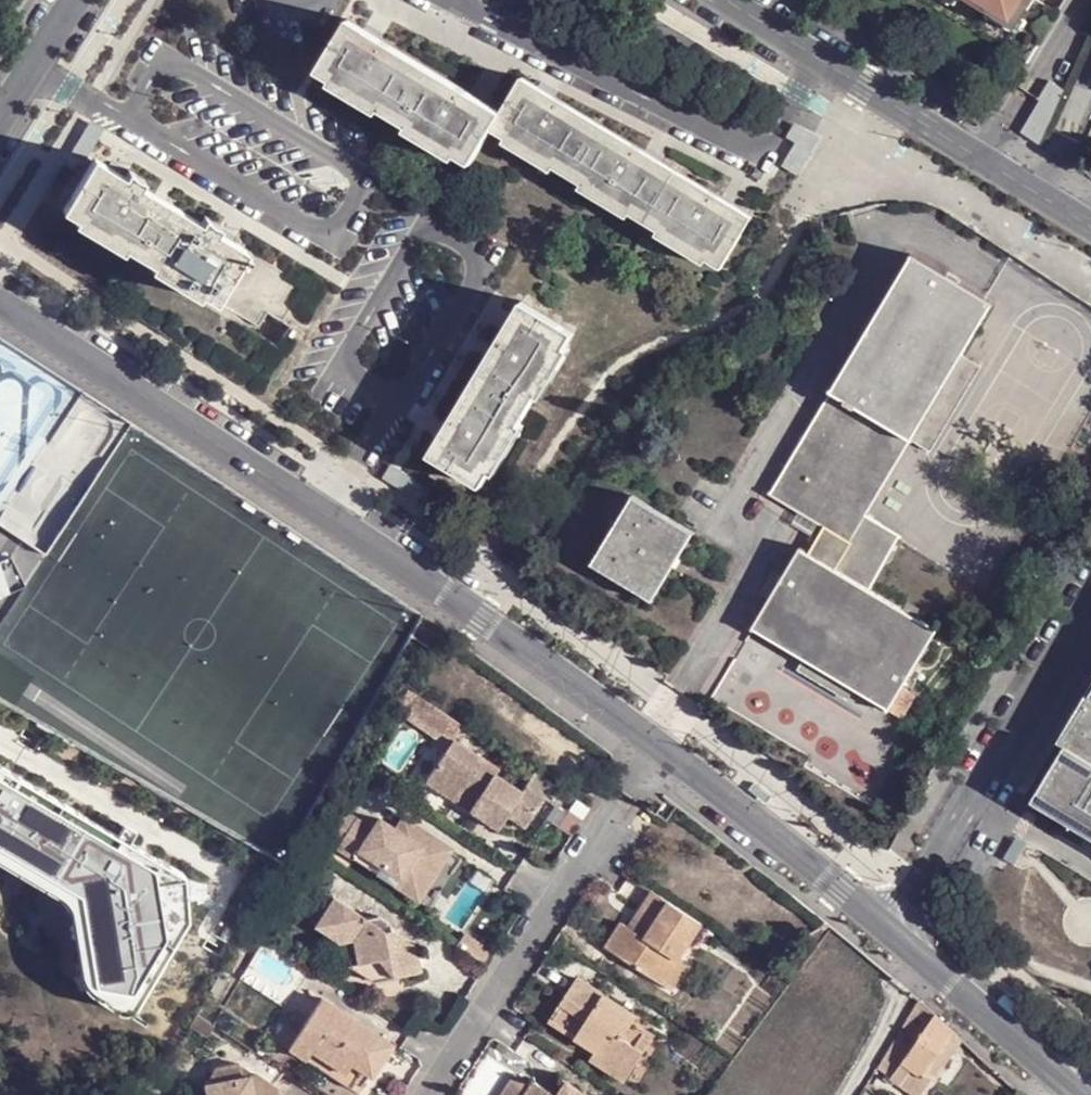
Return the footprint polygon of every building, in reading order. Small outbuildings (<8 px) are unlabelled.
[(984,12),(989,4),(1018,21),(1031,0),(965,0),(984,12)] [(1018,21),(989,4),(984,12),(982,16),(1010,34),(1018,21)] [(351,22),(320,74),(335,82),(382,112),(410,128),(459,157),(474,166),(494,132),(504,114),(351,22)] [(504,114),(494,132),(509,140),(556,168),(584,185),(632,214),(661,232),(709,261),(724,269),(755,217),(525,80),(504,114)] [(1020,135),(1035,145),(1062,87),(1048,81),(1020,135)] [(380,115),(382,112),(335,82),(333,87),(380,115)] [(456,162),(459,157),(410,128),(407,134),(456,162)] [(553,173),(556,168),(509,140),(507,144),(553,173)] [(96,159),(66,212),(80,220),(127,248),(157,266),(205,295),(219,304),(230,285),(238,271),(250,253),(219,235),(204,225),(141,188),(127,178),(96,159)] [(131,171),(127,178),(141,188),(146,180),(131,171)] [(629,219),(632,214),(584,185),(581,190),(629,219)] [(208,218),(204,225),(219,235),(223,227),(208,218)] [(125,254),(127,248),(80,220),(78,225),(125,254)] [(706,266),(709,261),(661,232),(658,237),(706,266)] [(757,492),(837,541),(899,440),(952,356),(984,304),(905,256),(757,492)] [(201,300),(205,295),(157,266),(154,271),(201,300)] [(247,277),(238,271),(230,285),(240,290),(247,277)] [(433,457),(484,489),(493,473),(522,426),(539,398),(568,348),(577,335),(524,304),(433,457)] [(137,421),(0,338),(0,423),(137,421)] [(572,352),(568,348),(539,398),(544,400),(572,352)] [(971,367),(952,356),(899,440),(919,452),(971,367)] [(526,429),(522,426),(493,473),(497,476),(526,429)] [(642,599),(684,531),(622,493),(580,560),(642,599)] [(788,546),(739,629),(789,659),(841,691),(874,710),(922,631),(788,546)] [(25,593),(15,558),(0,565),(0,601),(25,593)] [(834,702),(841,691),(789,659),(782,672),(834,702)] [(1054,740),(1061,744),(1028,800),(1090,838),(1090,680),(1054,740)] [(498,769),(453,741),(427,782),(455,799),(462,789),(478,799),(471,809),(500,828),(508,815),(526,826),(544,798),(525,787),(522,791),(495,774),(498,769)] [(79,892),(93,971),(99,985),(138,1008),(185,929),(171,902),(164,868),(135,850),(0,767),(0,845),(79,892)] [(345,839),(338,848),(420,900),(442,866),(434,862),(447,843),(429,832),(421,844),(396,829),(364,808),(345,839)] [(421,844),(429,832),(403,817),(396,829),(421,844)] [(338,848),(345,839),(336,832),(329,843),(338,848)] [(434,862),(442,866),(454,848),(447,843),(434,862)] [(63,899),(69,906),(81,978),(87,987),(105,1001),(125,1012),(132,1011),(138,1008),(99,985),(93,971),(79,892),(0,845),(0,860),(63,899)] [(186,880),(164,868),(171,902),(185,929),(190,923),(186,880)] [(636,927),(658,894),(651,890),(630,923),(636,927)] [(703,924),(658,894),(636,927),(630,923),(624,919),(607,945),(665,983),(681,959),(703,924)] [(366,919),(334,897),(316,925),(339,941),(356,938),(362,964),(370,962),(374,981),(421,971),(416,945),(396,949),(391,929),(390,923),(380,916),(366,919)] [(396,949),(416,945),(391,929),(396,949)] [(681,959),(665,983),(676,990),(692,966),(681,959)] [(638,1016),(578,977),(562,1002),(568,1006),(556,1024),(597,1051),(593,1059),(621,1076),(637,1051),(644,1056),(657,1036),(634,1022),(638,1016)] [(394,1044),(322,998),(297,1037),(290,1048),(308,1059),(313,1051),(331,1062),(337,1052),(354,1063),(358,1056),(370,1064),(378,1069),(394,1044)] [(926,1094),(940,1073),(932,1069),(955,1032),(920,1000),(883,1062),(926,1094)] [(568,1006),(562,1002),(550,1020),(556,1024),(568,1006)] [(284,1029),(277,1040),(290,1048),(297,1037),(284,1029)] [(964,1041),(955,1032),(932,1069),(940,1073),(941,1074),(964,1041)] [(308,1059),(353,1089),(370,1064),(358,1056),(354,1063),(337,1052),(331,1062),(313,1051),(308,1059)] [(637,1051),(621,1076),(628,1081),(644,1056),(637,1051)] [(244,1065),(219,1070),(209,1087),(211,1094),(283,1094),(282,1089),(263,1075),(246,1079),(244,1065)] [(505,1094),(558,1094),(556,1093),(537,1081),(534,1086),(517,1075),(505,1094)] [(569,1083),(564,1080),(556,1093),(558,1094),(561,1094),(569,1083)] [(569,1083),(561,1094),(588,1094),(569,1083)]
